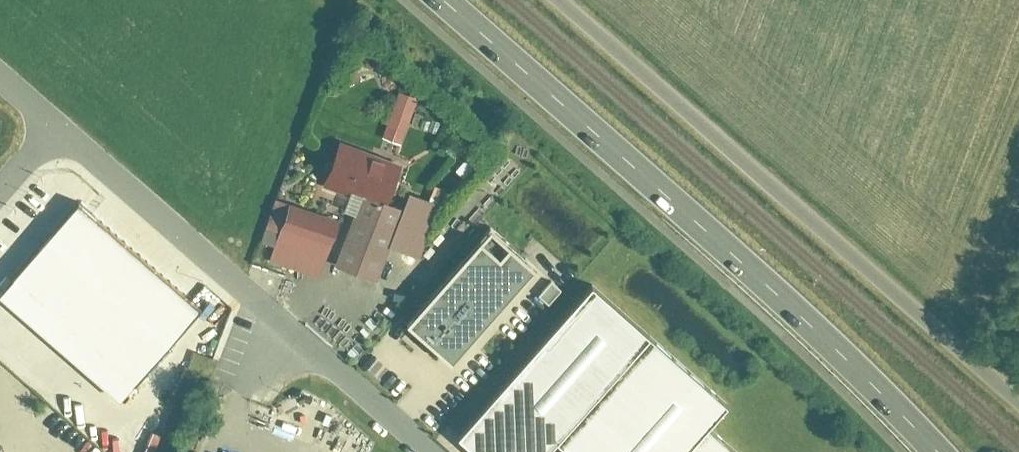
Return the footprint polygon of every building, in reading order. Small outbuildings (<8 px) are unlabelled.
[(396,94),(385,129),(404,135),(415,100),(396,94)] [(405,166),(340,142),(326,181),(391,205),(405,166)] [(358,198),(332,266),(380,284),(405,216),(358,198)] [(290,201),(268,265),(319,282),(340,218),(290,201)] [(201,306),(80,202),(2,291),(123,396),(201,306)] [(543,263),(497,223),(413,319),(458,359),(543,263)] [(599,280),(464,432),(487,451),(549,451),(563,436),(581,451),(687,451),(714,422),(734,400),(599,280)] [(687,451),(748,451),(714,422),(687,451)]
